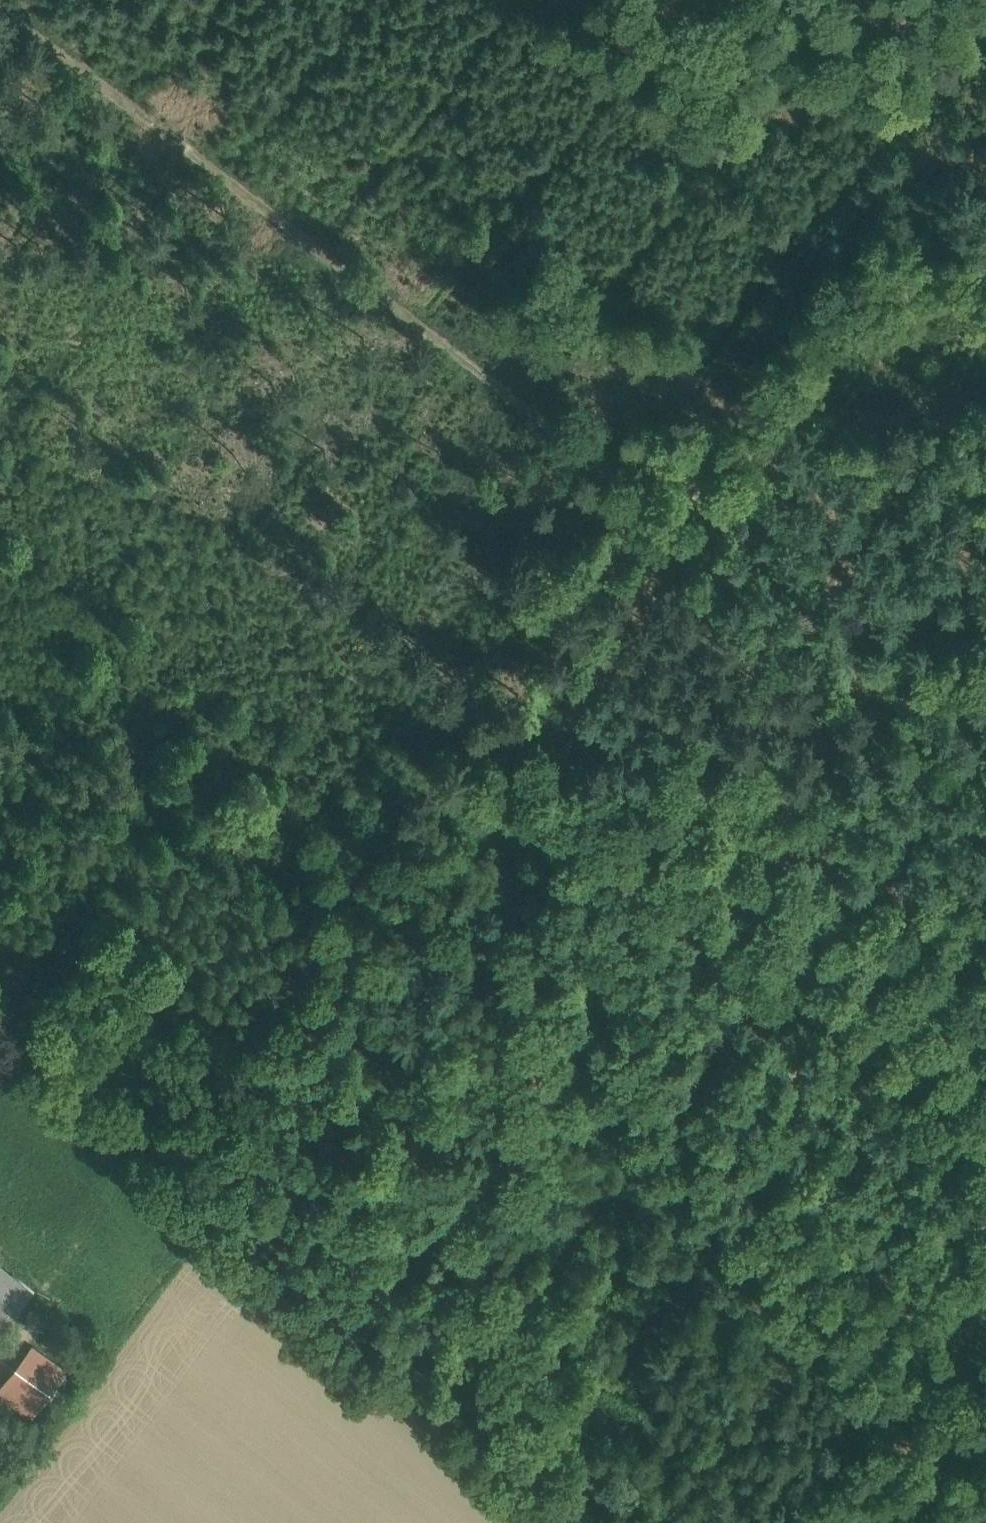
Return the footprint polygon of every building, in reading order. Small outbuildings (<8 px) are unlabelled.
[(24,1351),(0,1385),(0,1392),(34,1418),(63,1379),(24,1351)]
